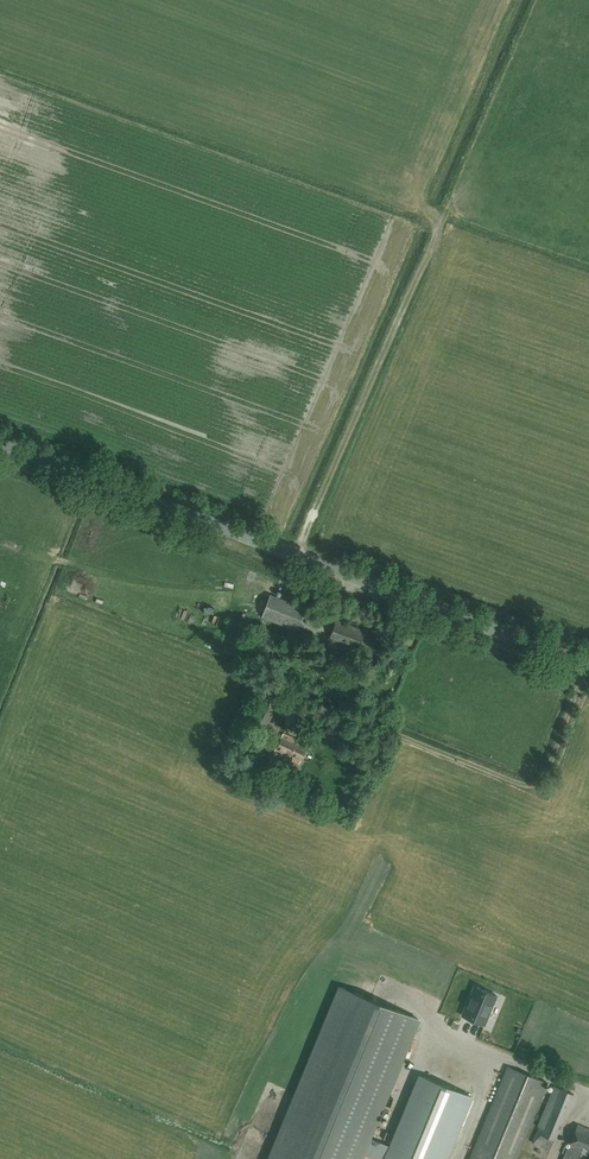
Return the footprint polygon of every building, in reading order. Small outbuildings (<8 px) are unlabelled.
[(305,607),(271,594),(262,616),(296,630),(305,607)] [(364,631),(337,620),(330,639),(357,649),(364,631)] [(277,706),(263,700),(253,721),(267,728),(277,706)] [(295,740),(282,735),(275,751),(286,756),(287,755),(291,756),(289,759),(299,763),(308,744),(298,740),(297,742),(294,741),(295,740)] [(310,782),(303,779),(298,791),(305,794),(310,782)] [(473,984),(461,1014),(483,1023),(495,993),(473,984)] [(338,985),(267,1158),(362,1158),(364,1155),(375,1158),(385,1158),(390,1145),(372,1138),(421,1018),(338,985)] [(510,1068),(473,1158),(514,1158),(545,1082),(510,1068)] [(471,1096),(419,1075),(390,1145),(385,1158),(445,1158),(471,1096)] [(574,1095),(554,1086),(537,1127),(539,1127),(532,1143),(549,1150),(553,1140),(555,1141),(574,1095)] [(578,1125),(569,1148),(565,1158),(588,1158),(588,1129),(578,1125)]
